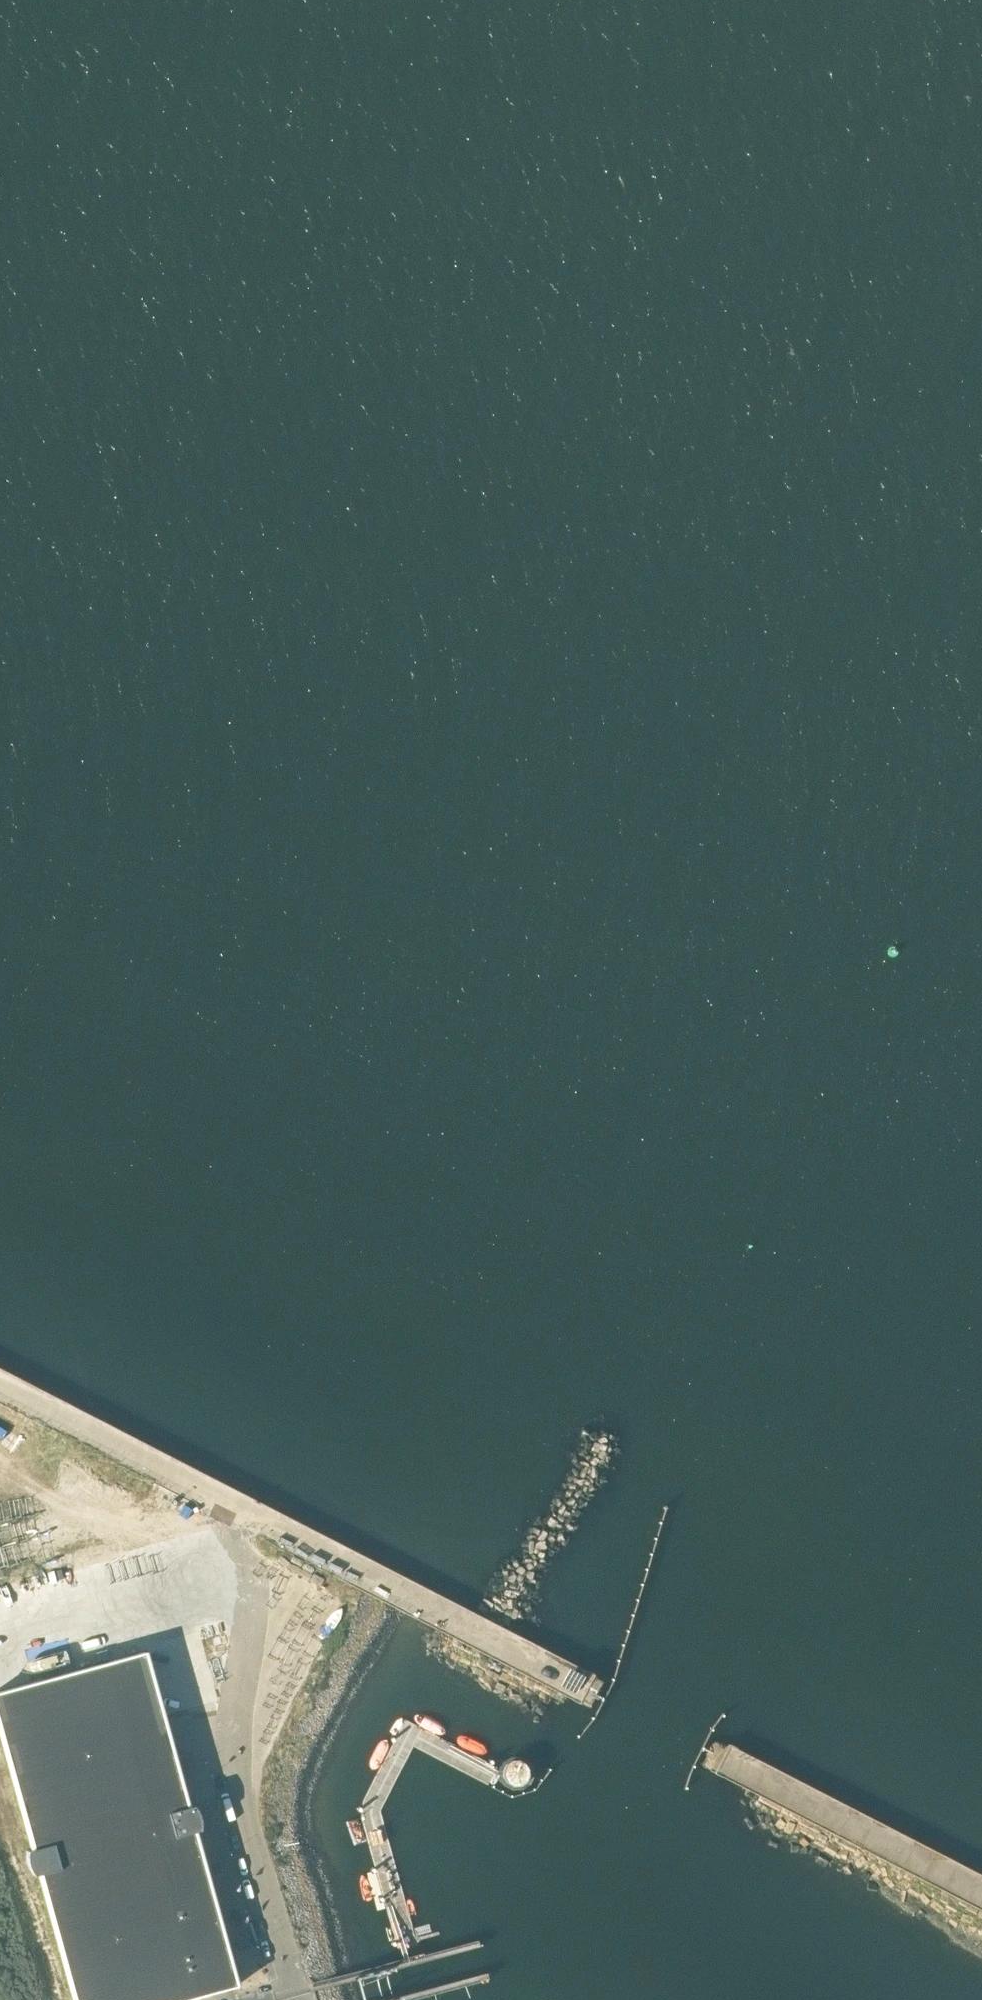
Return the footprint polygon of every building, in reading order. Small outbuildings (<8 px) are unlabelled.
[(237,1986),(194,1831),(199,1830),(199,1826),(199,1824),(199,1822),(199,1818),(198,1817),(198,1815),(196,1811),(194,1808),(193,1806),(192,1805),(187,1806),(145,1652),(0,1692),(0,1737),(73,1999),(184,1999),(237,1986)] [(512,1785),(518,1786),(524,1782),(527,1775),(527,1769),(523,1763),(518,1760),(511,1761),(505,1764),(502,1770),(502,1777),(506,1783),(512,1785)]
